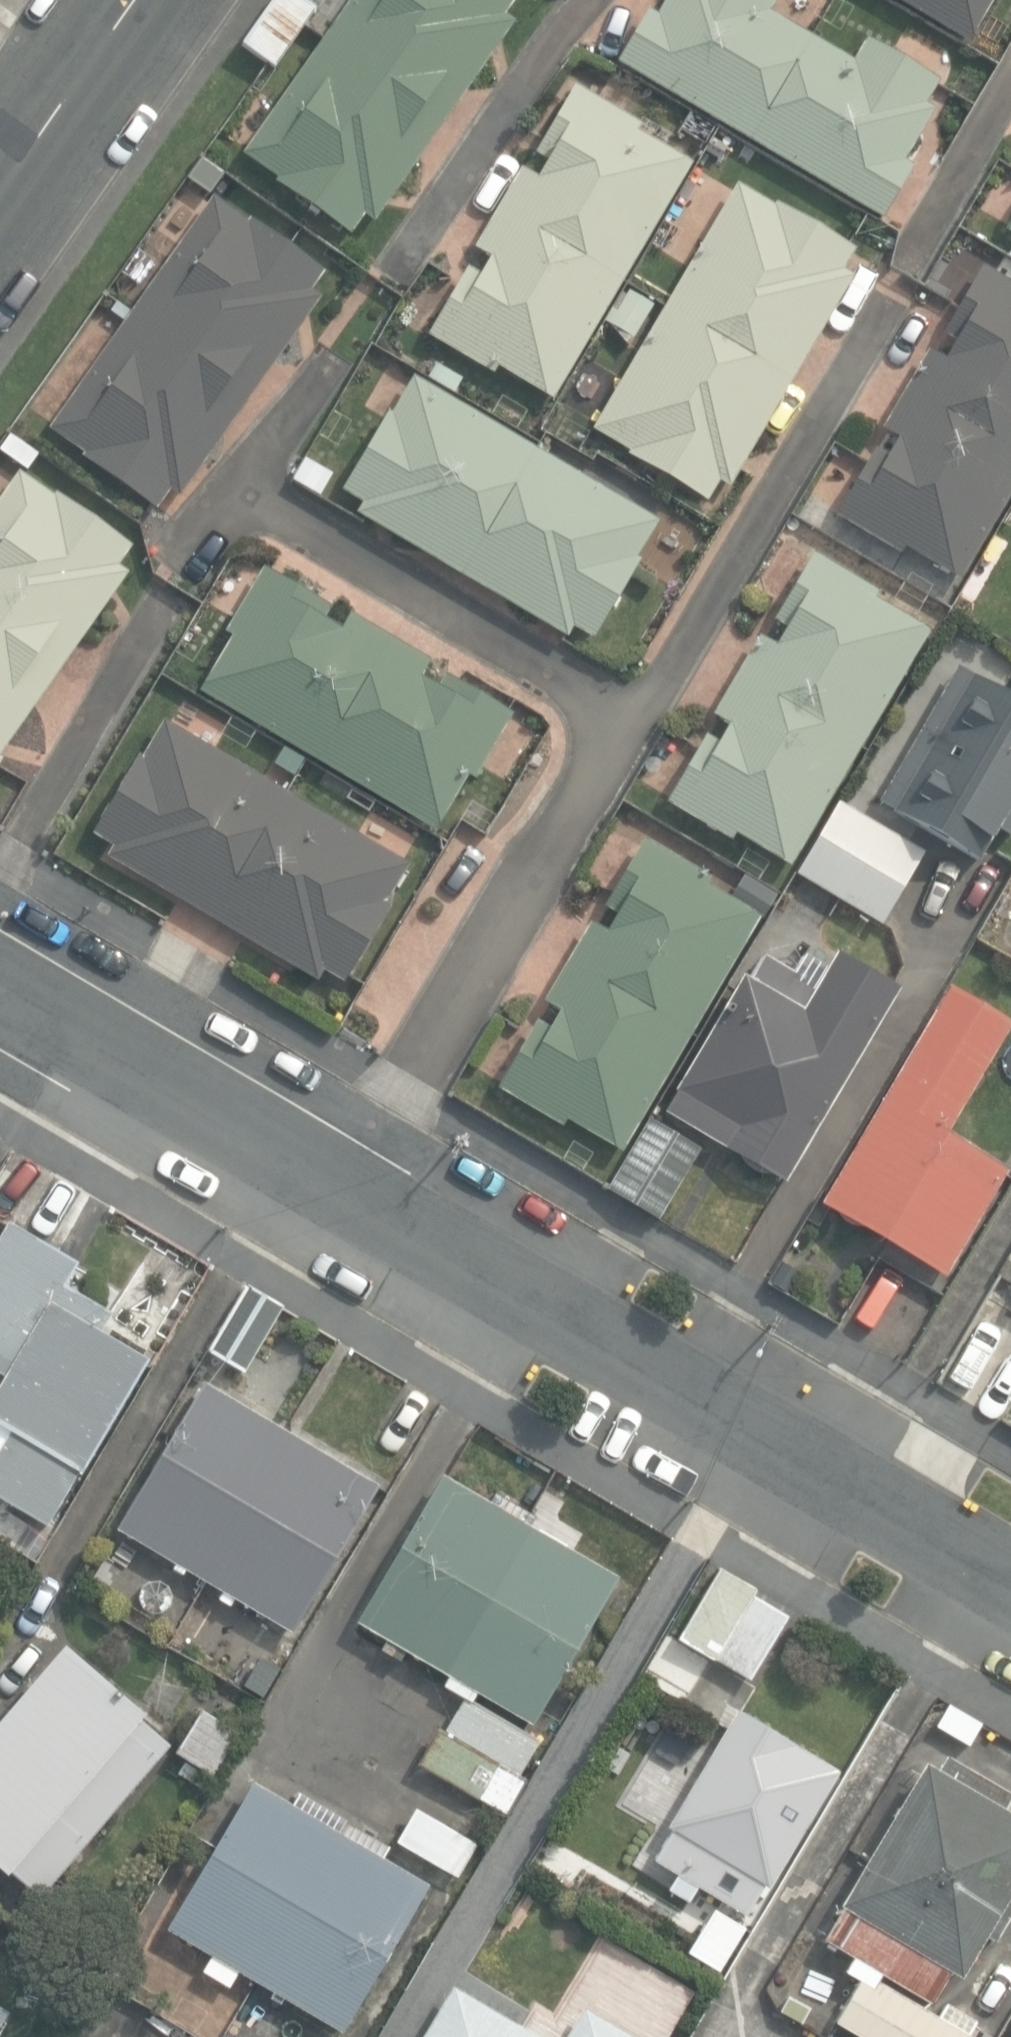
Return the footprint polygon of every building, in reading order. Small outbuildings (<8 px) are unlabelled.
[(271,61),(312,1),(310,0),(266,0),(239,39),(262,55),(271,61)] [(352,234),(366,215),(376,222),(515,22),(505,15),(516,0),(349,0),(242,153),(279,179),(277,182),(352,234)] [(884,219),(914,167),(905,162),(936,109),(927,104),(940,81),(867,40),(852,62),(770,12),(777,0),(668,0),(659,16),(649,10),(618,63),(714,119),(884,219)] [(970,40),(993,0),(903,0),(970,40)] [(496,362),(551,394),(689,159),(635,129),(640,120),(573,81),(533,149),(551,159),(540,177),(520,165),(474,244),(491,254),(480,271),(467,263),(459,278),(427,331),(491,369),(496,362)] [(205,185),(220,164),(199,149),(184,170),(205,185)] [(629,454),(709,501),(720,481),(730,487),(855,276),(844,271),(856,249),(778,203),(775,207),(738,185),(594,429),(631,451),(629,454)] [(79,450),(153,502),(167,482),(176,489),(318,290),(308,284),(307,283),(322,264),(285,238),(247,211),(244,216),(207,190),(44,421),(81,447),(79,450)] [(1000,224),(1010,231),(1010,205),(1000,224)] [(956,576),(1010,482),(1010,281),(978,262),(957,297),(938,329),(954,339),(944,355),(927,345),(880,425),(897,434),(886,453),(870,444),(865,454),(830,512),(897,551),(901,543),(956,576)] [(611,325),(636,339),(654,305),(630,291),(611,325)] [(454,380),(461,366),(434,351),(427,365),(454,380)] [(569,620),(589,632),(636,553),(632,551),(654,514),(410,371),(388,408),(384,405),(338,484),(359,496),(353,507),(563,630),(569,620)] [(37,448),(7,426),(0,436),(0,447),(25,465),(37,448)] [(291,480),(320,498),(332,479),(304,461),(291,480)] [(129,572),(119,567),(134,545),(59,492),(55,497),(20,472),(0,501),(0,756),(129,572)] [(731,825),(787,858),(925,623),(870,590),(874,583),(808,544),(768,611),(785,622),(775,639),(755,627),(709,705),(727,716),(715,735),(701,727),(661,793),(727,832),(731,825)] [(201,691),(437,831),(469,775),(475,779),(514,713),(447,673),(438,687),(422,678),(432,661),(353,614),(343,630),(324,619),(332,607),(265,567),(227,631),(233,635),(201,691)] [(978,860),(996,828),(1010,837),(1010,809),(1009,808),(1010,804),(1010,699),(957,668),(878,802),(978,860)] [(324,969),(345,982),(392,904),(387,901),(409,865),(166,720),(144,757),(140,754),(93,833),(115,846),(109,857),(317,981),(324,969)] [(275,764),(294,774),(304,760),(284,749),(275,764)] [(791,866),(879,916),(922,842),(834,792),(791,866)] [(563,1112),(618,1145),(756,910),(701,878),(705,870),(640,832),(600,899),(617,908),(606,926),(587,914),(540,993),(558,1003),(547,1022),(533,1014),(525,1027),(494,1081),(559,1119),(563,1112)] [(771,885),(741,867),(729,888),(759,906),(771,885)] [(662,1104),(781,1173),(894,979),(835,945),(825,960),(802,947),(791,966),(759,948),(745,973),(740,970),(662,1104)] [(821,1206),(943,1278),(1005,1172),(946,1136),(1010,1026),(1010,1019),(952,985),(821,1206)] [(658,1211),(698,1139),(645,1109),(605,1181),(658,1211)] [(38,1520),(69,1468),(74,1471),(143,1354),(95,1326),(106,1307),(60,1280),(73,1257),(2,1216),(0,1219),(0,1498),(38,1520)] [(804,1261),(783,1250),(771,1274),(792,1286),(804,1261)] [(200,1347),(235,1368),(274,1302),(238,1281),(200,1347)] [(112,1526),(289,1631),(378,1481),(201,1376),(112,1526)] [(476,1691),(533,1724),(618,1579),(532,1528),(538,1517),(496,1493),(490,1504),(442,1476),(378,1586),(357,1621),(378,1633),(388,1639),(381,1650),(399,1660),(406,1649),(451,1675),(445,1684),(471,1699),(476,1691)] [(666,1660),(700,1680),(713,1658),(749,1679),(785,1617),(751,1598),(756,1589),(719,1568),(666,1660)] [(148,1613),(154,1615),(161,1614),(168,1611),(172,1605),(173,1598),(172,1591),(168,1585),(162,1582),(155,1581),(148,1583),(143,1588),(140,1594),(140,1601),(142,1608),(148,1613)] [(213,1664),(232,1630),(200,1612),(181,1646),(213,1664)] [(40,1888),(168,1738),(137,1711),(140,1708),(61,1641),(0,1712),(0,1863),(5,1867),(9,1862),(40,1888)] [(685,1681),(672,1703),(695,1717),(708,1695),(685,1681)] [(425,1767),(499,1810),(539,1741),(465,1697),(425,1767)] [(694,1880),(743,1909),(760,1879),(764,1881),(832,1767),(732,1707),(664,1822),(667,1824),(650,1853),(676,1868),(668,1882),(686,1893),(694,1880)] [(177,1752),(212,1775),(238,1734),(203,1712),(177,1752)] [(931,2002),(950,1971),(960,1977),(984,1935),(993,1940),(1010,1910),(1010,1815),(1002,1810),(1010,1796),(1010,1795),(947,1757),(938,1773),(925,1766),(841,1906),(844,1908),(825,1939),(931,2002)] [(239,1969),(343,2031),(428,1886),(381,1858),(388,1846),(347,1823),(340,1835),(318,1822),(326,1809),(264,1774),(257,1785),(253,1782),(167,1928),(212,1954),(202,1971),(229,1986),(239,1969)] [(398,1842),(456,1876),(474,1846),(416,1811),(398,1842)] [(682,1946),(714,1965),(739,1922),(708,1903),(682,1946)] [(861,2036),(969,2036),(863,1974),(835,2022),(861,2036)] [(455,1988),(425,2036),(538,2036),(455,1988)] [(585,2009),(568,2036),(632,2036),(585,2009)]
